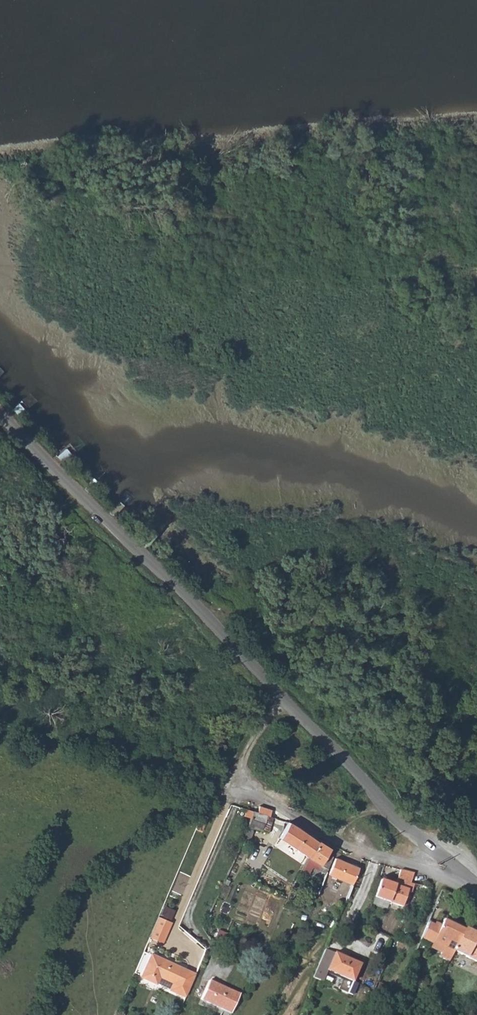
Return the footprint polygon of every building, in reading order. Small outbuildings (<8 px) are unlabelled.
[(270,816),(271,810),(260,806),(258,812),(253,810),(251,817),(247,829),(250,831),(252,827),(267,833),(273,817),(270,816)] [(280,838),(308,856),(317,840),(289,821),(280,838)] [(330,848),(317,840),(308,856),(302,868),(306,871),(311,863),(314,860),(319,863),(327,868),(332,856),(327,853),(330,848)] [(328,876),(351,885),(358,867),(334,857),(328,873),(325,872),(320,884),(323,885),(328,876)] [(395,884),(380,879),(374,896),(402,905),(409,887),(411,882),(414,872),(400,869),(395,884)] [(292,899),(287,897),(283,907),(288,908),(292,899)] [(172,921),(159,915),(150,936),(163,941),(172,921)] [(453,952),(463,930),(443,920),(439,928),(428,923),(422,937),(443,948),(439,957),(448,962),(453,952)] [(465,928),(463,930),(453,952),(476,964),(476,939),(476,936),(476,934),(465,928)] [(151,953),(144,950),(134,971),(157,981),(186,993),(196,972),(151,953)] [(360,964),(334,953),(326,969),(352,981),(360,964)] [(240,993),(210,980),(201,998),(231,1012),(240,993)] [(352,994),(359,983),(353,980),(350,986),(343,982),(340,987),(352,994)]
